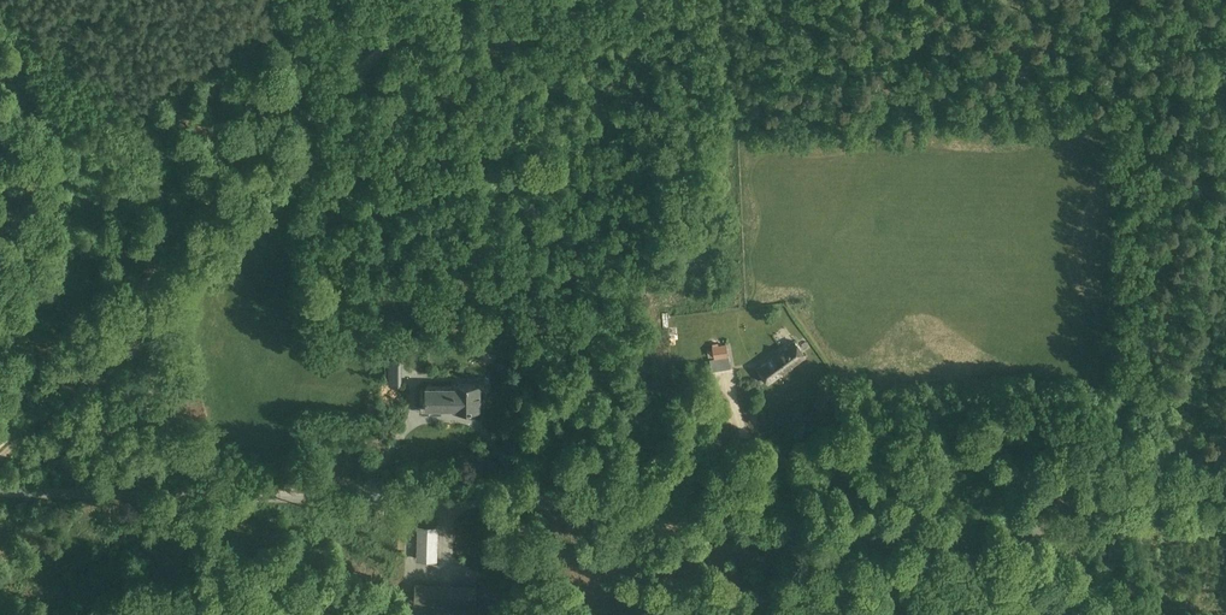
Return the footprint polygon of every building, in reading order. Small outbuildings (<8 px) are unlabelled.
[(806,355),(795,341),(758,368),(769,383),(806,355)] [(729,357),(727,344),(712,346),(715,359),(729,357)] [(718,368),(731,365),(729,358),(717,360),(718,368)] [(426,408),(455,409),(481,409),(481,385),(456,385),(456,387),(426,387),(426,408)] [(439,526),(419,524),(417,559),(437,561),(439,526)] [(416,584),(415,602),(439,603),(440,585),(416,584)] [(474,604),(475,586),(451,586),(451,603),(474,604)]
